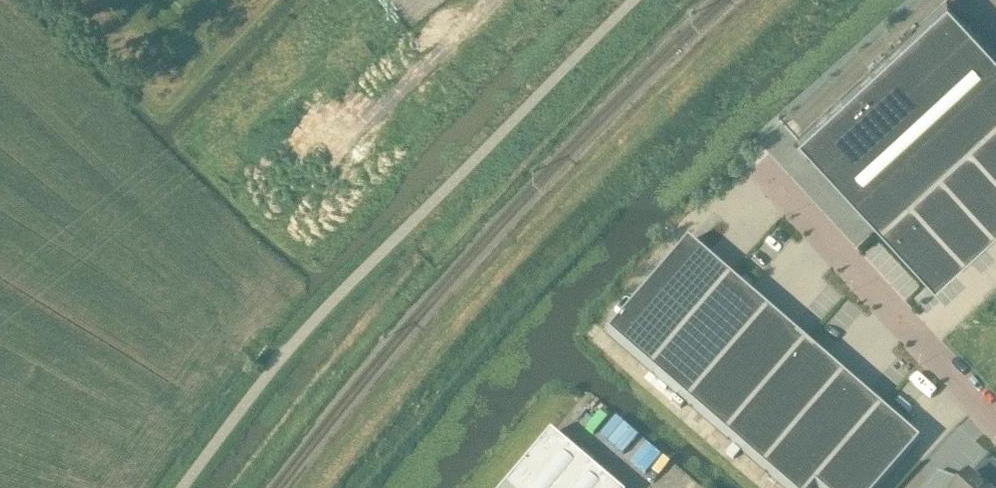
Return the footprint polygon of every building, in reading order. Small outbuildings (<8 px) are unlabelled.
[(798,138),(803,143),(812,153),(934,286),(995,229),(995,54),(947,0),(798,138)] [(607,335),(783,487),(814,487),(880,487),(919,443),(688,243),(607,335)] [(505,487),(612,487),(550,435),(505,487)] [(936,473),(923,487),(952,487),(936,473)] [(968,474),(956,487),(984,487),(968,474)]
